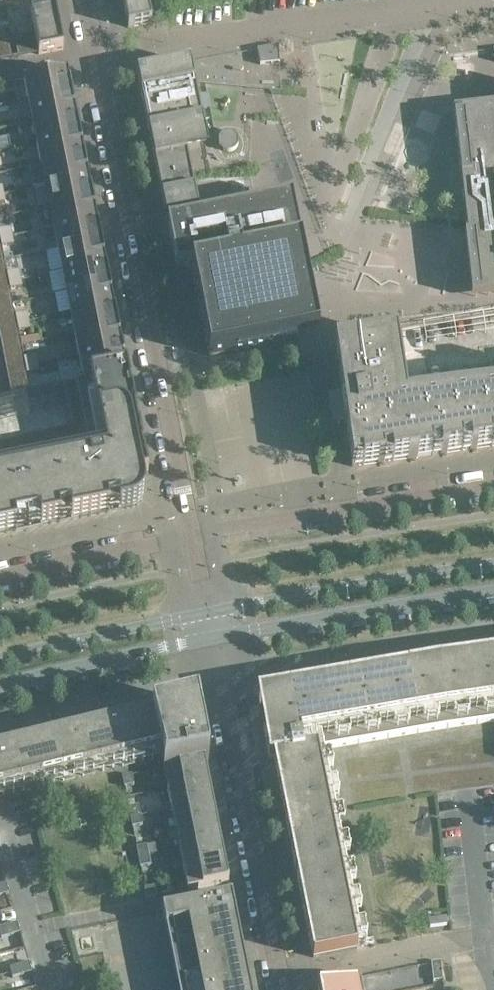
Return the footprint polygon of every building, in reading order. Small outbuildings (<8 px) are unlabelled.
[(53,0),(27,0),(32,25),(34,35),(38,55),(63,50),(53,0)] [(127,27),(151,22),(146,0),(122,0),(127,27)] [(34,35),(32,25),(13,29),(15,39),(34,35)] [(279,63),(278,46),(260,49),(263,64),(279,63)] [(206,141),(190,62),(137,73),(164,210),(196,204),(185,145),(206,141)] [(71,93),(67,71),(24,80),(28,102),(71,93)] [(75,114),(71,93),(28,102),(32,123),(75,114)] [(453,111),(471,268),(493,266),(493,106),(453,111)] [(80,136),(75,114),(32,123),(36,144),(80,136)] [(223,133),(222,133),(222,134),(221,134),(221,135),(220,135),(220,136),(219,137),(219,138),(218,139),(218,140),(218,141),(218,142),(218,143),(218,144),(218,145),(219,145),(219,146),(219,147),(220,147),(220,148),(221,149),(222,150),(223,150),(223,151),(224,151),(225,151),(226,152),(227,152),(228,152),(229,152),(230,152),(231,151),(232,151),(233,151),(234,150),(235,149),(236,149),(236,148),(237,147),(237,146),(238,146),(238,145),(238,144),(238,143),(238,142),(238,141),(238,140),(238,139),(238,138),(237,137),(237,136),(236,135),(235,134),(234,133),(233,133),(232,132),(231,132),(230,132),(229,131),(228,131),(227,131),(226,132),(225,132),(224,132),(223,133)] [(84,157),(80,136),(36,144),(41,165),(84,157)] [(88,178),(84,157),(41,165),(45,187),(88,178)] [(92,199),(88,178),(45,187),(49,208),(92,199)] [(97,220),(92,199),(49,208),(53,229),(97,220)] [(289,241),(282,206),(168,229),(176,271),(191,268),(209,356),(302,338),(283,242),(289,241)] [(101,241),(97,220),(53,229),(58,250),(101,241)] [(12,226),(0,228),(0,239),(14,237),(12,226)] [(14,237),(0,239),(0,242),(2,251),(16,248),(14,237)] [(105,263),(101,241),(58,250),(62,271),(105,263)] [(109,284),(105,263),(62,271),(66,292),(109,284)] [(22,279),(20,268),(6,271),(8,282),(22,279)] [(333,352),(318,270),(298,274),(301,295),(317,293),(319,305),(300,309),(305,332),(313,330),(318,355),(333,352)] [(25,290),(22,279),(8,282),(10,293),(25,290)] [(113,305),(109,284),(66,292),(70,314),(113,305)] [(118,326),(113,305),(70,314),(74,335),(118,326)] [(31,321),(29,310),(14,313),(16,324),(31,321)] [(33,333),(31,321),(16,324),(19,336),(33,333)] [(122,347),(118,326),(74,335),(79,356),(122,347)] [(396,336),(334,345),(352,467),(493,446),(493,390),(405,402),(396,336)] [(126,369),(122,347),(79,356),(83,378),(126,369)] [(39,364),(37,353),(23,356),(25,367),(39,364)] [(42,375),(39,364),(25,367),(27,378),(42,375)] [(132,508),(135,507),(137,506),(138,505),(139,504),(140,503),(141,501),(142,500),(143,498),(143,497),(144,495),(144,494),(144,492),(144,490),(144,489),(142,477),(147,476),(126,369),(83,378),(84,381),(0,401),(0,534),(132,508)] [(357,949),(356,948),(358,948),(358,951),(365,950),(365,946),(374,944),(373,941),(361,943),(359,937),(366,936),(363,922),(357,924),(354,912),(361,910),(358,896),(351,897),(349,883),(355,882),(352,868),(346,869),(343,855),(350,854),(347,840),(340,841),(337,827),(344,826),(341,811),(335,813),(332,799),(338,797),(336,783),(329,784),(326,770),(333,769),(330,755),(323,756),(322,750),(329,749),(447,728),(493,722),(493,659),(473,661),(473,659),(463,660),(464,663),(441,666),(441,664),(437,664),(435,665),(435,667),(409,671),(409,669),(403,670),(404,672),(382,676),(381,674),(372,675),(373,678),(350,681),(350,679),(344,680),(345,682),(323,686),(322,684),(313,686),(313,688),(291,692),(291,689),(285,690),(286,693),(263,697),(263,694),(257,695),(268,760),(273,759),(313,958),(357,949)] [(205,744),(197,703),(0,751),(0,796),(161,757),(164,768),(163,769),(163,770),(204,762),(208,761),(207,757),(206,757),(203,745),(205,744)] [(204,762),(163,770),(167,790),(208,782),(204,762)] [(134,785),(132,775),(122,777),(124,787),(134,785)] [(167,790),(171,810),(212,802),(208,782),(167,790)] [(216,822),(212,802),(171,810),(175,830),(216,822)] [(140,816),(138,806),(128,808),(130,818),(140,816)] [(142,826),(140,816),(130,818),(132,828),(142,826)] [(220,842),(216,822),(175,830),(179,850),(220,842)] [(224,862),(220,842),(179,850),(183,870),(224,862)] [(148,856),(146,846),(136,848),(138,858),(148,856)] [(150,866),(148,856),(138,858),(140,868),(150,866)] [(228,883),(224,862),(183,870),(187,891),(228,883)] [(6,884),(0,886),(0,896),(9,894),(6,884)] [(156,897),(154,887),(144,889),(146,899),(156,897)] [(231,898),(162,911),(165,929),(169,952),(170,952),(171,957),(170,958),(175,981),(177,989),(247,989),(243,972),(246,972),(245,967),(241,944),(240,944),(239,939),(240,938),(235,915),(231,898)] [(428,920),(429,928),(447,926),(446,918),(428,920)] [(20,933),(17,923),(8,926),(10,936),(20,933)] [(8,926),(0,928),(0,936),(1,939),(10,936),(8,926)] [(164,931),(100,941),(103,961),(111,960),(116,989),(173,989),(164,931)] [(440,962),(431,963),(432,973),(441,971),(440,962)] [(31,973),(28,963),(19,966),(22,976),(31,973)] [(22,976),(19,966),(9,968),(12,978),(22,976)] [(432,973),(433,982),(442,981),(441,971),(432,973)] [(317,989),(363,989),(361,979),(361,977),(318,986),(319,989),(317,989)]
